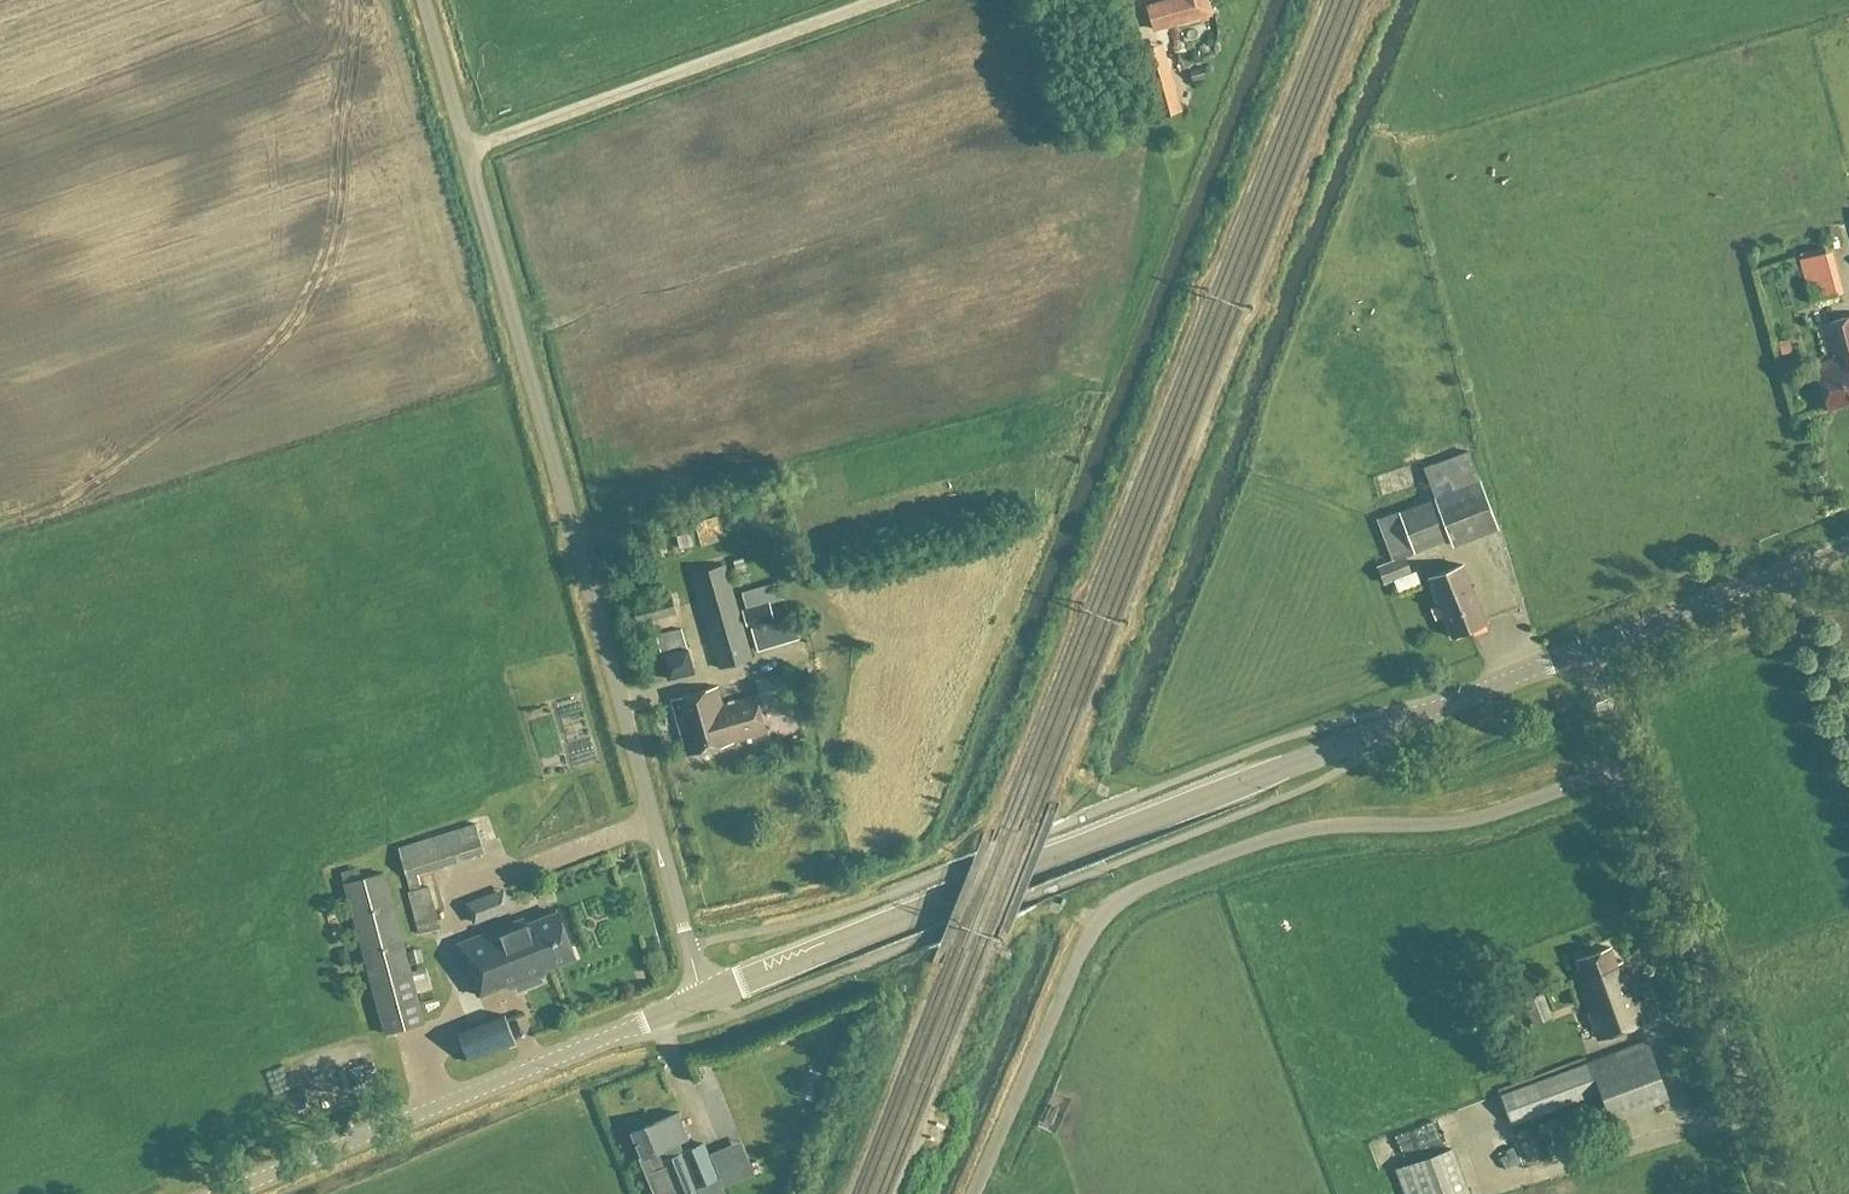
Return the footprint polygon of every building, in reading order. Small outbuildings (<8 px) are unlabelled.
[(1146,7),(1153,32),(1209,16),(1205,0),(1172,0),(1146,7)] [(1181,112),(1162,44),(1137,51),(1157,119),(1181,112)] [(1213,52),(1200,55),(1202,62),(1215,59),(1213,52)] [(1203,69),(1188,73),(1191,84),(1206,80),(1203,69)] [(1800,259),(1812,303),(1836,296),(1824,253),(1800,259)] [(1767,328),(1786,323),(1783,312),(1764,316),(1767,328)] [(1828,363),(1814,367),(1826,411),(1848,404),(1848,318),(1818,327),(1828,363)] [(1780,357),(1792,354),(1788,340),(1776,343),(1780,357)] [(1433,500),(1397,514),(1397,513),(1375,522),(1390,562),(1375,568),(1382,586),(1392,582),(1397,595),(1419,586),(1414,573),(1409,575),(1403,560),(1413,556),(1413,554),(1449,540),(1452,549),(1498,531),(1468,454),(1422,471),(1433,500)] [(641,517),(621,521),(625,537),(644,532),(641,517)] [(1461,567),(1427,580),(1450,639),(1484,626),(1461,567)] [(724,568),(691,577),(718,670),(751,661),(724,568)] [(741,594),(746,611),(741,613),(745,629),(773,621),(768,605),(781,601),(776,583),(741,594)] [(669,596),(631,605),(636,624),(674,615),(669,596)] [(756,653),(800,641),(793,618),(750,631),(756,653)] [(688,652),(686,652),(680,630),(655,636),(661,658),(666,681),(693,675),(688,652)] [(764,694),(785,687),(780,669),(751,678),(755,691),(762,688),(764,694)] [(731,743),(720,707),(715,688),(669,702),(686,756),(731,743)] [(536,774),(564,766),(566,770),(593,762),(575,697),(519,712),(536,774)] [(720,707),(731,743),(764,734),(753,698),(720,707)] [(505,828),(520,825),(518,809),(502,811),(505,828)] [(414,875),(483,854),(474,826),(395,850),(409,893),(406,893),(417,936),(440,930),(428,888),(418,890),(414,875)] [(382,875),(361,881),(356,866),(338,871),(343,886),(341,886),(382,1036),(423,1024),(382,875)] [(511,909),(504,891),(466,906),(473,924),(511,909)] [(509,928),(458,949),(477,997),(505,986),(507,992),(514,989),(516,995),(541,985),(539,979),(562,970),(560,964),(572,959),(555,916),(511,933),(509,928)] [(1609,948),(1575,961),(1582,980),(1576,982),(1597,1040),(1656,1019),(1643,984),(1630,989),(1620,963),(1615,965),(1609,948)] [(1543,994),(1523,1001),(1532,1026),(1552,1019),(1543,994)] [(502,1016),(455,1035),(467,1064),(514,1044),(502,1016)] [(1509,1128),(1602,1095),(1612,1121),(1668,1098),(1646,1042),(1498,1095),(1509,1128)] [(674,1115),(628,1134),(653,1193),(708,1193),(717,1190),(699,1146),(678,1154),(674,1144),(684,1140),(674,1115)] [(1530,1138),(1554,1131),(1551,1119),(1527,1126),(1530,1138)] [(1395,1172),(1403,1193),(1465,1193),(1450,1152),(1395,1172)]
